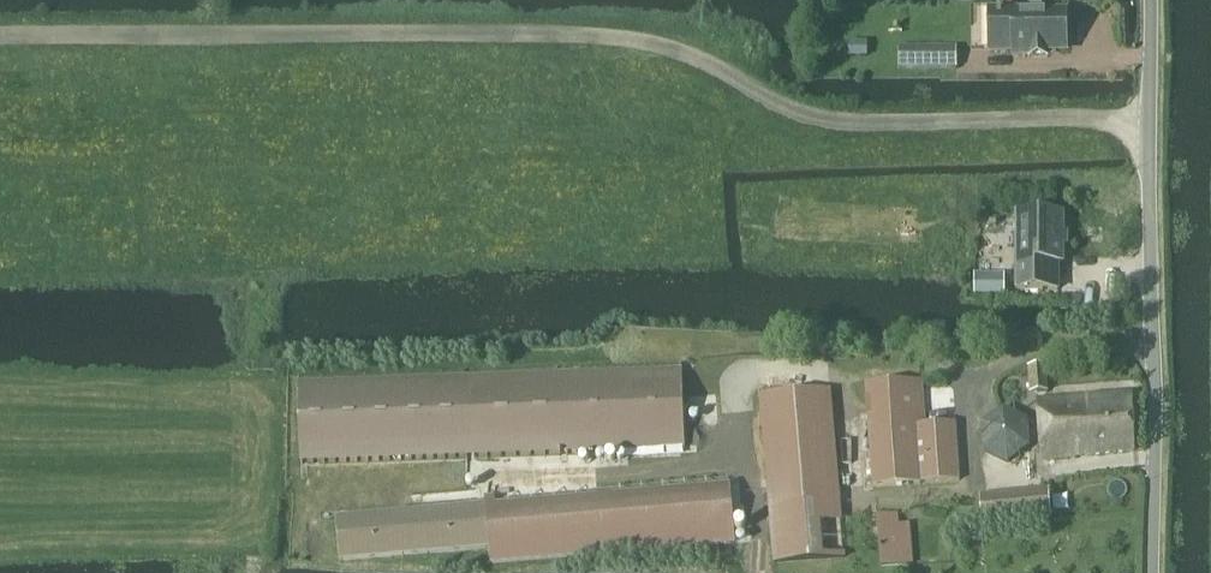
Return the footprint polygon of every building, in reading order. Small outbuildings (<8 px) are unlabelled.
[(1062,16),(1017,17),(1013,17),(1013,13),(987,13),(988,52),(1011,51),(1011,56),(1044,55),(1044,51),(1063,51),(1062,16)] [(899,71),(957,71),(957,51),(899,52),(899,71)] [(1057,266),(1061,266),(1061,218),(1016,218),(1016,292),(1057,292),(1057,266)] [(974,296),(1003,296),(1003,276),(974,276),(974,296)] [(683,454),(680,365),(297,379),(300,467),(683,454)] [(1028,394),(1047,393),(1046,375),(1027,376),(1028,394)] [(954,422),(923,425),(919,383),(864,388),(872,489),(958,482),(954,422)] [(829,389),(759,395),(759,400),(773,565),(819,561),(843,559),(829,394),(829,389)] [(1041,461),(1133,452),(1131,396),(1044,402),(1044,397),(1037,398),(1037,402),(1037,403),(1041,461)] [(1031,416),(1004,403),(980,419),(981,449),(1008,462),(1033,445),(1031,416)] [(733,546),(727,479),(484,500),(484,505),(489,550),(491,570),(733,546)] [(982,526),(1049,520),(1047,491),(980,498),(982,526)] [(489,550),(484,505),(484,500),(335,513),(339,563),(489,550)] [(879,569),(903,567),(899,516),(875,518),(879,569)]
